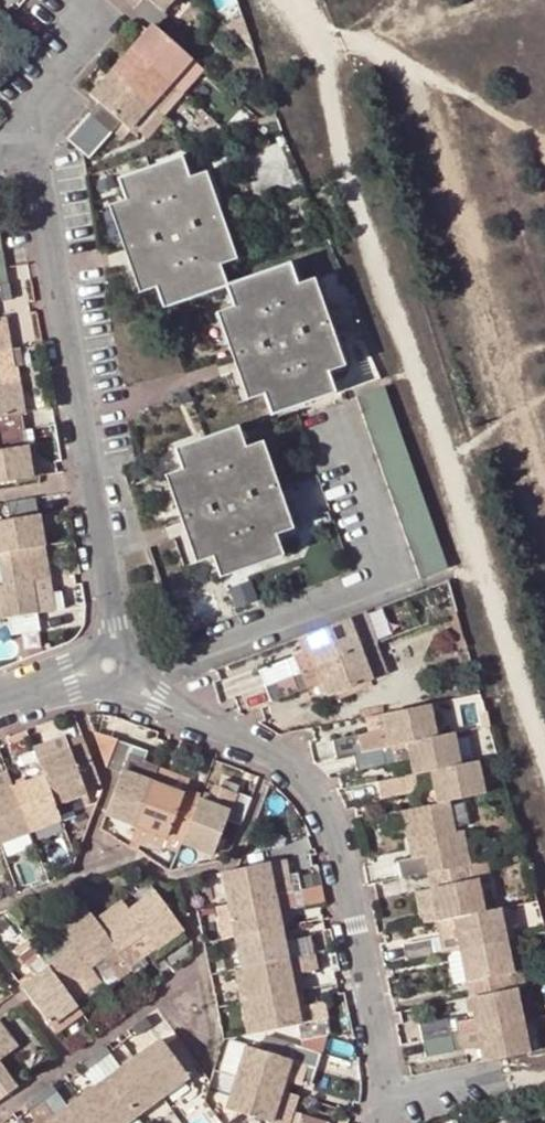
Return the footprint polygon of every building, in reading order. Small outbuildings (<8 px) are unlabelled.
[(136,5),(154,23),(158,25),(169,14),(164,8),(171,0),(141,0),(136,5)] [(158,25),(154,23),(133,46),(172,81),(194,56),(158,25)] [(151,104),(172,81),(133,46),(112,70),(151,104)] [(179,87),(201,62),(194,56),(172,81),(179,87)] [(130,126),(151,104),(112,70),(91,92),(95,96),(101,102),(91,114),(112,133),(113,132),(121,140),(132,128),(130,126)] [(151,104),(158,110),(179,87),(172,81),(151,104)] [(158,110),(151,104),(130,126),(132,128),(145,140),(165,117),(158,110)] [(88,153),(91,155),(112,133),(91,114),(69,137),(88,153)] [(227,284),(220,263),(230,259),(199,171),(188,174),(182,156),(119,177),(126,198),(117,202),(147,290),(157,286),(165,307),(227,284)] [(199,171),(230,259),(237,257),(206,170),(199,171)] [(117,202),(110,204),(140,292),(147,290),(117,202)] [(291,263),(227,284),(234,305),(225,309),(256,395),(266,392),(272,412),(335,391),(329,371),(338,368),(306,278),(297,281),(291,263)] [(0,283),(3,300),(13,298),(10,283),(9,283),(6,265),(0,266),(0,283)] [(306,278),(338,368),(345,364),(315,276),(306,278)] [(218,312),(248,398),(256,395),(225,309),(218,312)] [(12,349),(6,316),(0,317),(0,351),(12,349)] [(12,349),(15,366),(24,364),(21,347),(12,349)] [(12,349),(0,351),(0,369),(15,366),(12,349)] [(25,428),(17,379),(0,382),(0,432),(25,428)] [(419,575),(447,568),(447,565),(433,525),(388,385),(359,395),(419,575)] [(284,553),(277,533),(284,530),(253,444),(246,446),(239,426),(176,447),(183,467),(174,471),(204,557),(213,554),(220,575),(284,553)] [(33,476),(28,443),(25,428),(0,432),(0,482),(33,476)] [(253,444),(284,530),(293,526),(263,440),(253,444)] [(28,443),(33,476),(42,475),(37,442),(28,443)] [(167,473),(196,559),(204,557),(174,471),(167,473)] [(9,503),(11,518),(0,520),(0,552),(45,544),(37,497),(9,503)] [(0,552),(5,582),(0,583),(0,618),(10,616),(12,633),(40,629),(33,579),(50,577),(45,544),(0,552)] [(40,629),(59,626),(56,608),(53,591),(50,577),(33,579),(40,629)] [(53,591),(56,608),(65,607),(62,590),(53,591)] [(376,642),(364,611),(307,632),(318,663),(376,642)] [(307,651),(298,655),(303,669),(318,663),(307,632),(300,635),(307,651)] [(329,693),(387,673),(376,642),(318,663),(325,681),(329,693)] [(267,682),(303,669),(298,655),(262,668),(267,682)] [(303,669),(309,687),(325,681),(318,663),(303,669)] [(303,669),(267,682),(273,700),(309,687),(303,669)] [(438,735),(431,702),(386,711),(392,744),(411,741),(438,735)] [(392,744),(386,711),(376,713),(379,730),(372,731),(376,748),(392,744)] [(147,749),(101,730),(107,765),(122,771),(107,813),(138,824),(154,781),(137,774),(147,749)] [(376,748),(372,731),(334,738),(337,755),(357,752),(376,748)] [(411,741),(417,772),(432,769),(462,763),(456,732),(438,735),(411,741)] [(70,748),(68,742),(65,735),(34,747),(34,748),(38,757),(39,760),(70,748)] [(70,748),(39,760),(44,774),(55,805),(87,793),(86,789),(101,783),(84,735),(68,742),(70,748)] [(359,767),(396,760),(392,744),(376,748),(357,752),(359,767)] [(34,748),(19,754),(23,763),(38,757),(34,748)] [(485,792),(479,760),(462,763),(432,769),(439,801),(451,799),(485,792)] [(154,781),(184,792),(190,777),(160,765),(154,781)] [(384,795),(420,787),(417,772),(381,779),(384,795)] [(55,805),(44,774),(13,785),(31,831),(61,819),(59,814),(55,805)] [(13,785),(10,777),(0,781),(0,790),(13,785)] [(222,788),(237,794),(239,790),(241,784),(226,778),(222,788)] [(184,792),(154,781),(138,824),(169,836),(170,833),(183,838),(200,798),(184,792)] [(31,831),(13,785),(0,790),(0,842),(31,831)] [(215,786),(209,801),(231,810),(237,794),(222,788),(215,786)] [(231,810),(229,816),(242,821),(252,796),(239,790),(237,794),(231,810)] [(59,814),(91,804),(87,793),(55,805),(59,814)] [(229,816),(231,810),(209,801),(200,798),(183,838),(182,840),(202,847),(213,852),(229,816)] [(464,829),(457,829),(451,799),(439,801),(405,808),(411,840),(425,839),(427,853),(399,858),(402,876),(432,870),(471,863),(464,829)] [(387,811),(379,813),(382,829),(390,827),(387,811)] [(169,836),(138,824),(130,846),(140,852),(143,845),(162,853),(165,845),(169,836)] [(182,840),(183,838),(170,833),(169,836),(165,845),(179,850),(182,840)] [(179,850),(198,858),(202,847),(182,840),(179,850)] [(435,885),(442,917),(457,914),(486,909),(479,876),(492,874),(489,859),(471,863),(432,870),(435,885)] [(273,874),(270,860),(238,866),(225,869),(231,900),(276,890),(273,874)] [(300,869),(290,871),(292,887),(303,885),(300,869)] [(290,871),(273,874),(276,890),(292,887),(290,871)] [(295,905),(306,903),(303,885),(292,887),(295,905)] [(415,888),(422,921),(442,917),(435,885),(415,888)] [(276,890),(279,908),(295,905),(292,887),(276,890)] [(129,906),(123,898),(97,916),(134,968),(136,971),(150,961),(145,956),(185,928),(155,888),(129,906)] [(276,890),(231,900),(237,931),(282,923),(279,908),(276,890)] [(134,968),(97,916),(87,902),(58,921),(73,943),(48,962),(50,965),(74,999),(101,979),(91,967),(105,957),(120,978),(134,968)] [(508,939),(501,906),(486,909),(457,914),(464,947),(508,939)] [(449,950),(452,950),(464,947),(457,914),(442,917),(445,932),(449,950)] [(282,923),(237,931),(243,962),(288,954),(282,923)] [(306,951),(315,948),(312,932),(303,934),(306,951)] [(407,940),(410,958),(449,950),(445,932),(407,940)] [(17,949),(20,953),(34,943),(31,939),(17,949)] [(473,994),(518,986),(508,939),(464,947),(470,980),(473,994)] [(51,1023),(78,1004),(74,999),(50,965),(48,962),(34,943),(20,953),(32,969),(18,979),(22,984),(50,1023),(51,1023)] [(464,947),(452,950),(458,982),(470,980),(464,947)] [(309,967),(318,965),(315,948),(306,951),(309,967)] [(288,954),(291,969),(309,967),(306,951),(288,954)] [(288,954),(243,962),(249,995),(294,987),(291,969),(288,954)] [(473,994),(477,1010),(480,1026),(524,1018),(518,986),(473,994)] [(249,995),(256,1028),(300,1020),(297,1003),(294,987),(249,995)] [(297,1003),(300,1020),(318,1017),(314,999),(297,1003)] [(164,1012),(158,1004),(146,1013),(152,1021),(164,1012)] [(480,1026),(477,1010),(461,1013),(464,1029),(480,1026)] [(152,1021),(146,1013),(132,1023),(138,1031),(152,1021)] [(464,1029),(461,1013),(423,1021),(426,1036),(464,1029)] [(318,1017),(300,1020),(303,1034),(331,1030),(328,1015),(318,1017)] [(531,1049),(524,1018),(480,1026),(483,1043),(486,1058),(531,1049)] [(15,1046),(0,1025),(0,1058),(15,1046)] [(464,1029),(467,1046),(483,1043),(480,1026),(464,1029)] [(426,1036),(430,1054),(467,1046),(464,1029),(426,1036)] [(313,1079),(322,1049),(265,1031),(260,1045),(247,1041),(238,1072),(282,1087),(286,1071),(291,1055),(309,1060),(304,1077),(313,1079)] [(162,1093),(190,1073),(162,1036),(135,1056),(162,1093)] [(232,1036),(221,1067),(238,1072),(247,1041),(232,1036)] [(113,1049),(107,1043),(92,1053),(97,1060),(113,1049)] [(97,1060),(92,1053),(80,1062),(86,1069),(97,1060)] [(291,1055),(286,1071),(304,1077),(309,1060),(291,1055)] [(109,1076),(135,1112),(162,1093),(135,1056),(109,1076)] [(97,1060),(86,1069),(97,1084),(109,1076),(97,1060)] [(16,1085),(0,1064),(0,1097),(16,1085)] [(205,1096),(229,1104),(238,1072),(221,1067),(213,1064),(209,1078),(205,1096)] [(282,1087),(238,1072),(229,1104),(272,1118),(282,1087)] [(109,1076),(97,1084),(82,1094),(103,1122),(120,1122),(135,1112),(109,1076)] [(58,1089),(53,1082),(39,1092),(44,1099),(58,1089)] [(300,1092),(282,1087),(272,1118),(289,1122),(290,1122),(296,1105),(300,1092)] [(58,1089),(44,1099),(56,1114),(70,1103),(59,1088),(58,1089)] [(56,1114),(44,1099),(39,1092),(27,1100),(38,1116),(44,1122),(63,1122),(56,1114)] [(82,1094),(70,1103),(56,1114),(63,1122),(103,1122),(82,1094)] [(290,1122),(329,1122),(331,1117),(296,1105),(290,1122)]
